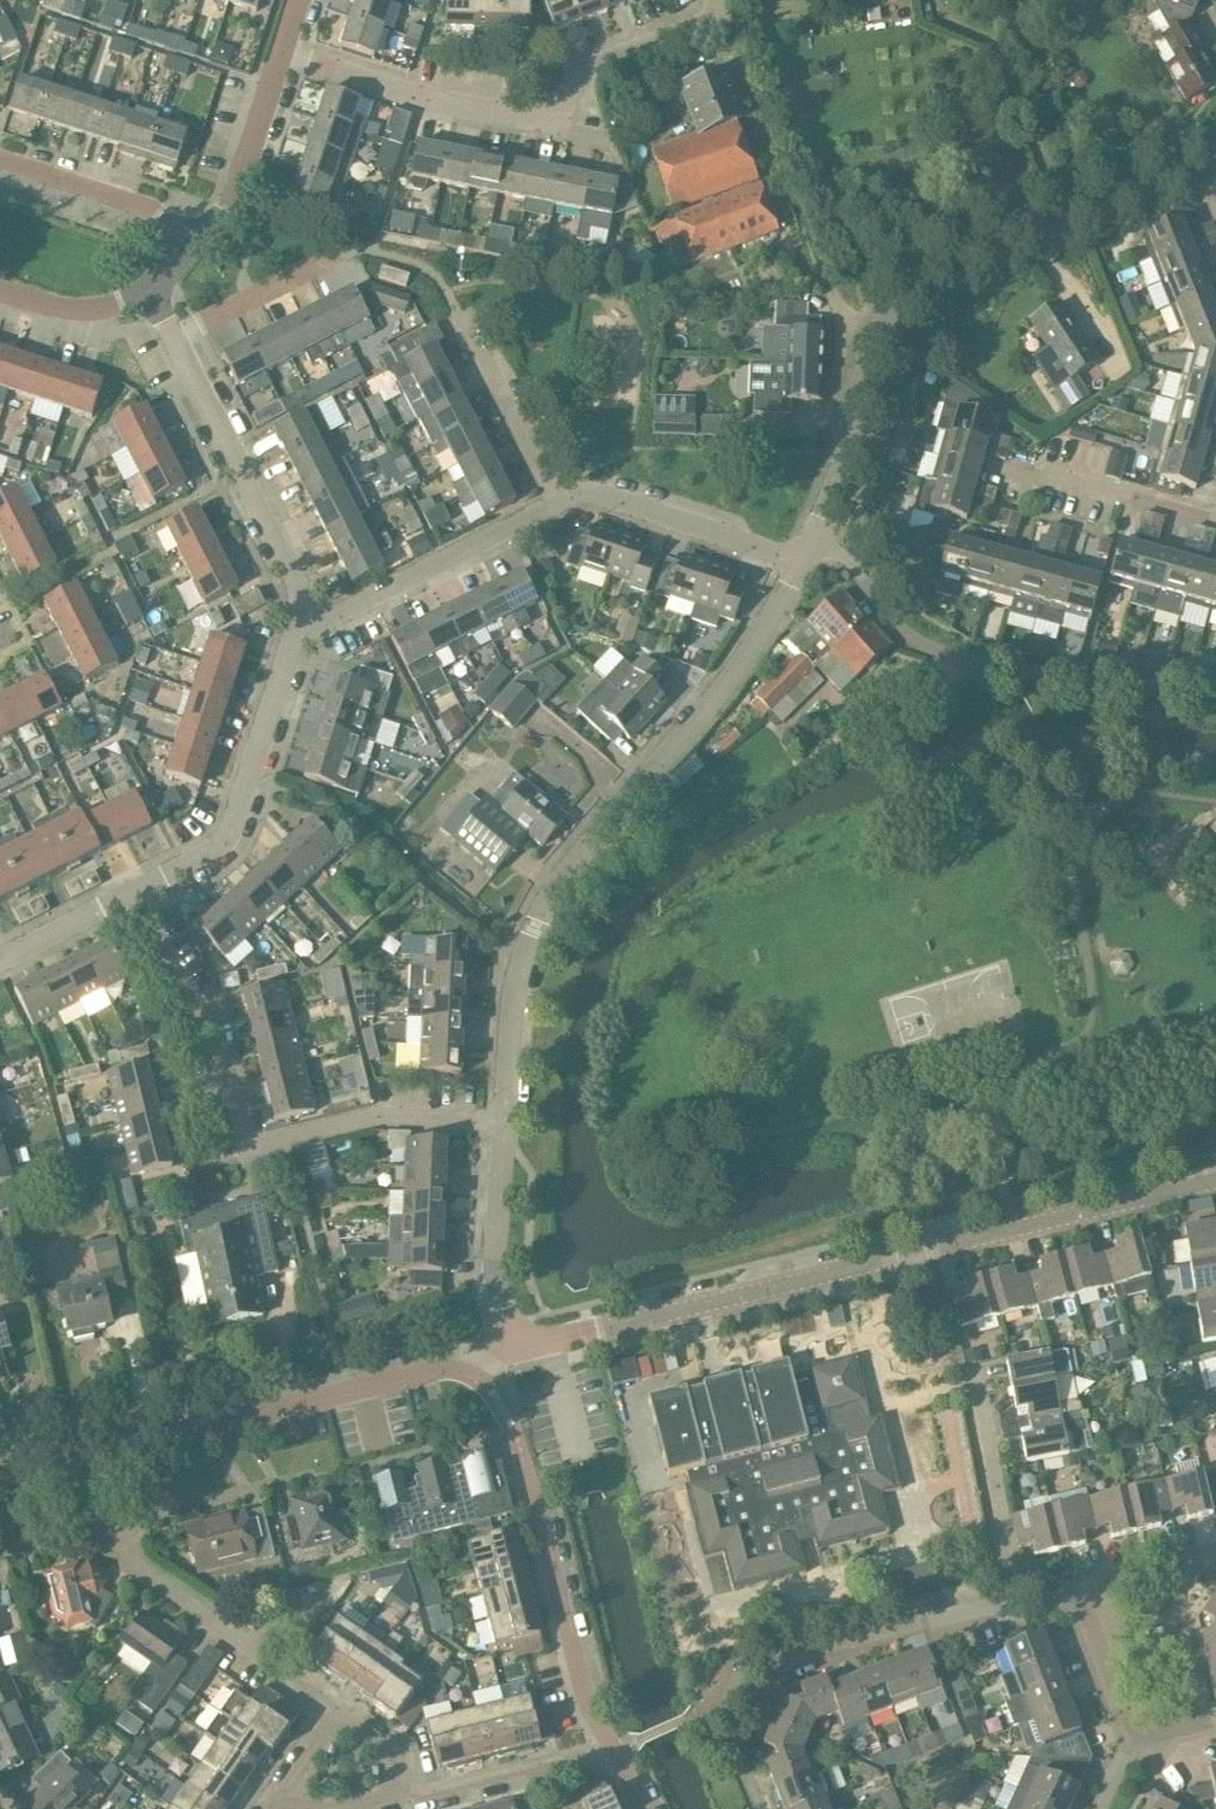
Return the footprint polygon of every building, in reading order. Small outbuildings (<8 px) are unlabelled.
[(82,18),(87,6),(71,0),(68,0),(64,10),(82,18)] [(102,16),(116,21),(123,24),(129,5),(114,0),(107,0),(102,16)] [(229,1),(257,11),(261,0),(229,0),(229,1)] [(384,28),(393,0),(392,0),(357,0),(351,17),(384,28)] [(475,0),(446,0),(446,29),(474,30),(475,0)] [(503,0),(475,0),(474,30),(502,31),(503,0)] [(502,31),(530,32),(531,0),(503,0),(502,31)] [(573,0),(543,0),(555,32),(581,22),(573,0)] [(602,0),(573,0),(581,22),(607,12),(602,0)] [(632,0),(602,0),(607,12),(633,2),(632,0)] [(1192,17),(1200,0),(1153,0),(1171,32),(1164,37),(1178,61),(1167,67),(1187,102),(1215,85),(1215,81),(1198,50),(1202,48),(1188,23),(1191,16),(1192,17)] [(904,19),(904,8),(881,9),(881,20),(904,19)] [(28,30),(15,10),(0,20),(0,30),(8,42),(28,30)] [(42,14),(37,29),(77,41),(82,26),(42,14)] [(351,17),(342,46),(375,56),(384,28),(351,17)] [(408,35),(421,40),(424,28),(411,24),(408,35)] [(158,32),(156,43),(167,45),(163,68),(191,73),(198,40),(158,32)] [(408,35),(407,36),(404,47),(417,51),(421,40),(408,35)] [(652,149),(673,208),(757,177),(736,119),(740,117),(724,72),(684,86),(700,132),(652,149)] [(39,119),(49,88),(20,79),(10,109),(39,119)] [(39,119),(66,127),(76,97),(49,88),(39,119)] [(318,118),(351,128),(360,100),(328,89),(318,118)] [(76,97),(66,127),(94,136),(104,106),(76,97)] [(120,151),(131,115),(104,106),(94,136),(120,145),(118,150),(120,151)] [(390,141),(402,145),(412,115),(394,109),(386,133),(391,135),(390,141)] [(147,160),(159,124),(131,115),(120,151),(147,160)] [(309,145),(342,156),(351,128),(318,118),(309,145)] [(159,124),(147,160),(176,169),(187,133),(159,124)] [(390,141),(386,152),(399,156),(402,145),(390,141)] [(441,183),(448,149),(418,143),(411,177),(413,177),(412,185),(414,190),(422,191),(426,188),(428,180),(441,183)] [(300,173),(345,187),(353,160),(342,156),(309,145),(300,173)] [(448,149),(441,183),(469,188),(476,155),(448,149)] [(476,155),(469,188),(498,194),(504,160),(476,155)] [(504,160),(498,194),(525,199),(526,199),(533,166),(504,160)] [(552,218),(554,205),(561,171),(533,166),(526,199),(525,199),(524,207),(541,210),(540,216),(552,218)] [(583,211),(590,177),(561,171),(554,205),(582,211),(583,211)] [(300,173),(291,201),(324,212),(324,211),(335,215),(344,189),(345,187),(300,173)] [(619,183),(590,177),(583,211),(582,211),(577,239),(587,241),(589,228),(609,232),(619,183)] [(632,187),(619,184),(612,217),(639,207),(632,187)] [(384,200),(388,189),(375,185),(372,196),(384,200)] [(761,186),(676,218),(676,219),(658,226),(665,244),(683,237),(693,263),(778,231),(761,186)] [(384,200),(372,196),(368,207),(381,212),(384,200)] [(391,231),(415,234),(417,215),(393,212),(391,231)] [(1150,259),(1191,243),(1181,218),(1140,234),(1150,259)] [(1215,233),(1212,223),(1197,229),(1201,239),(1215,233)] [(429,242),(432,229),(420,226),(418,239),(429,242)] [(432,229),(429,242),(441,244),(444,231),(432,229)] [(1201,239),(1206,250),(1215,245),(1215,233),(1201,239)] [(489,240),(477,237),(474,251),(486,253),(489,240)] [(489,240),(486,253),(498,255),(500,242),(489,240)] [(500,242),(498,255),(510,258),(513,244),(500,242)] [(1191,243),(1150,259),(1160,283),(1201,267),(1191,243)] [(543,264),(544,260),(545,251),(534,249),(531,262),(543,264)] [(642,249),(633,262),(646,271),(655,258),(642,249)] [(544,260),(543,264),(555,266),(557,253),(545,251),(544,260)] [(571,269),(574,256),(557,253),(555,266),(571,269)] [(572,270),(583,272),(586,259),(574,256),(571,269),(572,270)] [(403,273),(391,269),(383,266),(379,278),(406,286),(410,275),(403,273)] [(1201,267),(1160,283),(1169,307),(1211,291),(1201,267)] [(581,279),(583,272),(572,270),(570,277),(581,279)] [(354,288),(327,302),(343,332),(349,345),(376,332),(369,319),(354,288)] [(1215,317),(1215,305),(1211,291),(1169,307),(1179,332),(1215,317)] [(343,332),(327,302),(301,315),(317,346),(343,332)] [(764,328),(763,363),(823,365),(823,364),(824,330),(820,330),(821,318),(807,317),(807,304),(776,302),(775,329),(764,328)] [(1059,302),(1031,320),(1049,347),(1032,358),(1067,410),(1089,396),(1076,376),(1098,362),(1059,302)] [(317,346),(301,315),(276,328),(291,359),(317,346)] [(1195,353),(1215,352),(1215,317),(1179,332),(1186,330),(1195,353)] [(250,341),(265,372),(291,359),(276,328),(250,341)] [(392,352),(398,364),(398,365),(405,361),(412,375),(398,382),(404,394),(404,395),(449,372),(435,345),(427,349),(418,332),(389,347),(392,352)] [(265,372),(250,341),(223,355),(239,386),(265,372)] [(20,355),(0,349),(0,387),(9,390),(20,355)] [(398,364),(392,352),(381,358),(387,370),(398,364)] [(1195,353),(1188,377),(1182,375),(1181,377),(1215,386),(1215,352),(1195,353)] [(36,399),(47,364),(20,355),(9,390),(36,399)] [(331,374),(338,387),(363,373),(364,373),(357,361),(342,368),(331,374)] [(822,401),(823,365),(781,364),(750,362),(749,396),(755,396),(754,414),(788,416),(789,399),(822,401)] [(64,408),(75,373),(47,364),(36,399),(64,408)] [(419,420),(462,398),(449,372),(404,395),(417,421),(419,420)] [(64,408),(92,417),(103,382),(75,373),(64,408)] [(331,374),(321,379),(328,392),(338,387),(331,374)] [(1181,377),(1174,402),(1215,413),(1215,386),(1181,377)] [(993,445),(1008,449),(1011,439),(990,434),(995,418),(986,415),(988,406),(950,378),(944,404),(936,429),(988,444),(987,444),(993,446),(993,445)] [(287,414),(297,408),(312,400),(306,388),(292,396),(281,402),(287,414)] [(384,405),(379,394),(367,401),(372,411),(384,405)] [(433,445),(475,424),(462,398),(419,420),(433,445)] [(1114,398),(1111,409),(1126,413),(1129,402),(1114,398)] [(287,414),(281,402),(270,407),(254,415),(259,427),(287,414)] [(1174,402),(1167,427),(1210,438),(1215,417),(1215,413),(1174,402)] [(365,414),(360,404),(347,411),(353,421),(365,414)] [(127,448),(159,432),(146,405),(113,422),(127,448)] [(384,405),(372,411),(377,423),(390,416),(384,405)] [(287,454),(318,439),(329,433),(316,406),(274,428),(287,454)] [(365,414),(353,421),(359,432),(371,425),(365,414)] [(654,417),(654,434),(692,435),(693,419),(654,417)] [(475,424),(433,445),(438,456),(450,450),(458,465),(488,449),(475,424)] [(1071,426),(1069,437),(1092,443),(1095,433),(1071,426)] [(1210,438),(1167,427),(1160,452),(1203,464),(1210,438)] [(981,469),(987,444),(988,444),(936,429),(936,430),(945,433),(938,457),(981,469)] [(140,474),(172,458),(159,432),(127,448),(140,474)] [(300,480),(331,465),(331,464),(342,458),(329,433),(318,439),(287,454),(300,480)] [(389,454),(394,465),(407,458),(398,439),(386,446),(390,454),(389,454)] [(993,445),(993,446),(991,455),(1005,459),(1008,449),(993,445)] [(1121,477),(1129,451),(1114,447),(1106,472),(1121,477)] [(459,497),(468,492),(471,491),(501,475),(488,449),(458,465),(465,480),(453,486),(459,497)] [(1203,464),(1160,452),(1153,477),(1196,489),(1203,464)] [(382,471),(394,465),(389,454),(377,461),(382,471)] [(3,476),(8,459),(0,457),(0,475),(3,476)] [(931,482),(974,494),(981,469),(938,457),(931,481),(931,482)] [(186,484),(172,458),(140,474),(153,501),(186,484)] [(394,465),(400,476),(401,475),(412,469),(407,458),(394,465)] [(313,506),(344,490),(343,489),(353,483),(342,461),(331,466),(331,465),(300,480),(313,506)] [(400,476),(394,465),(382,471),(388,482),(400,476)] [(1206,476),(1215,478),(1215,467),(1209,465),(1206,476)] [(84,470),(71,477),(76,486),(84,481),(89,479),(84,470)] [(515,502),(501,475),(471,491),(468,492),(459,497),(465,509),(477,503),(485,517),(515,502)] [(966,520),(974,494),(931,482),(931,481),(923,479),(913,511),(935,517),(936,516),(950,520),(951,515),(966,520)] [(327,532),(357,516),(370,510),(357,484),(344,491),(344,490),(313,506),(327,532)] [(979,495),(994,500),(997,489),(982,485),(979,495)] [(30,513),(16,486),(0,495),(0,528),(30,513)] [(101,495),(92,500),(99,513),(108,509),(101,495)] [(979,495),(976,506),(991,510),(994,500),(979,495)] [(419,504),(424,515),(437,508),(432,497),(419,504)] [(84,503),(75,508),(81,521),(91,516),(84,503)] [(443,504),(437,508),(424,515),(432,530),(451,520),(443,504)] [(418,517),(413,507),(400,514),(405,524),(418,517)] [(179,551),(212,535),(198,508),(165,525),(179,551)] [(1011,513),(1001,510),(997,526),(1007,528),(1011,513)] [(43,539),(30,513),(0,528),(0,535),(11,555),(43,539)] [(1011,513),(1007,528),(1018,531),(1022,516),(1011,513)] [(1131,603),(1146,548),(1155,515),(1145,513),(1136,545),(1120,540),(1108,583),(1133,590),(1130,603),(1131,603)] [(1156,610),(1171,555),(1156,551),(1165,518),(1155,515),(1146,548),(1131,603),(1156,610)] [(91,516),(81,521),(88,534),(97,529),(91,516)] [(340,558),(370,542),(357,516),(327,532),(340,558)] [(418,517),(405,524),(411,535),(424,529),(418,517)] [(934,517),(931,526),(929,537),(945,541),(950,521),(934,517)] [(896,518),(886,519),(887,531),(898,530),(896,518)] [(1035,620),(1061,527),(1052,524),(1048,538),(1042,536),(1037,553),(1038,553),(1036,561),(1026,558),(1010,613),(1035,620)] [(395,543),(411,535),(406,525),(390,533),(395,543)] [(1205,529),(1195,526),(1191,542),(1201,545),(1205,529)] [(608,574),(621,535),(595,527),(591,540),(576,535),(566,565),(581,570),(583,565),(608,574)] [(1060,627),(1076,572),(1051,565),(1058,542),(1068,544),(1072,530),(1061,527),(1035,620),(1060,627)] [(1201,545),(1212,548),(1215,535),(1215,532),(1205,529),(1201,545)] [(386,534),(370,542),(340,558),(353,584),(384,569),(377,555),(393,547),(386,534)] [(192,577),(225,561),(212,535),(179,551),(192,577)] [(608,574),(633,582),(631,587),(646,592),(656,561),(642,557),(646,544),(621,535),(608,574)] [(960,599),(962,593),(976,544),(950,537),(935,592),(960,599)] [(1101,538),(1097,553),(1108,557),(1113,541),(1101,538)] [(11,555),(24,582),(57,565),(43,539),(11,555)] [(989,593),(1001,551),(976,544),(962,593),(964,587),(989,593)] [(1010,613),(1026,558),(1001,551),(989,593),(1013,600),(1010,613)] [(1060,627),(1061,627),(1065,615),(1090,622),(1108,557),(1097,553),(1093,552),(1086,575),(1076,572),(1060,627)] [(1184,605),(1196,562),(1171,555),(1156,610),(1181,617),(1185,605),(1184,605)] [(696,603),(709,565),(683,556),(679,569),(665,565),(655,595),(669,599),(671,595),(696,603)] [(192,577),(206,604),(227,594),(238,587),(225,561),(192,577)] [(546,561),(533,567),(540,580),(553,574),(546,561)] [(1215,587),(1215,568),(1196,562),(1184,605),(1185,605),(1209,612),(1215,587)] [(121,573),(116,565),(103,572),(108,580),(121,573)] [(709,565),(696,603),(691,618),(716,627),(720,616),(734,621),(744,591),(730,586),(734,573),(709,565)] [(496,585),(511,615),(518,629),(530,622),(523,609),(538,602),(523,571),(496,585)] [(58,628),(91,612),(77,585),(45,601),(58,628)] [(518,629),(511,615),(496,585),(470,598),(485,628),(500,621),(507,634),(518,629)] [(266,605),(258,589),(231,603),(239,619),(266,605)] [(130,591),(114,599),(127,626),(144,617),(130,591)] [(808,623),(833,650),(867,620),(842,593),(808,623)] [(444,611),(460,641),(466,655),(479,649),(472,635),(485,628),(470,598),(444,611)] [(210,615),(217,629),(226,624),(219,611),(210,615)] [(460,641),(444,611),(419,624),(434,655),(448,648),(454,661),(466,655),(460,641)] [(72,654),(104,637),(91,612),(58,628),(72,654)] [(613,640),(631,646),(639,620),(621,614),(613,640)] [(867,620),(833,650),(844,663),(828,678),(841,692),(891,647),(867,620)] [(168,632),(163,622),(150,629),(155,638),(168,632)] [(441,667),(434,655),(419,624),(392,638),(414,681),(441,667)] [(657,639),(638,633),(633,647),(653,653),(657,639)] [(202,664),(237,675),(246,646),(212,635),(202,664)] [(72,654),(85,681),(118,664),(104,637),(72,654)] [(529,649),(535,661),(545,656),(539,644),(529,649)] [(529,649),(518,655),(524,667),(535,661),(529,649)] [(770,711),(813,667),(800,654),(757,697),(770,711)] [(625,662),(607,681),(648,719),(666,700),(656,690),(667,679),(643,658),(633,669),(625,662)] [(193,691),(228,702),(237,675),(202,664),(193,691)] [(329,702),(368,715),(373,701),(381,703),(386,701),(393,677),(361,666),(356,683),(338,677),(329,702)] [(770,711),(783,723),(825,681),(813,667),(770,711)] [(537,701),(538,700),(548,688),(528,672),(519,677),(515,682),(537,701)] [(45,675),(19,688),(35,721),(62,707),(45,675)] [(493,694),(500,685),(490,676),(482,686),(493,694)] [(147,704),(153,682),(139,678),(132,699),(147,704)] [(493,694),(482,686),(478,679),(471,688),(475,695),(485,703),(493,694)] [(648,719),(607,681),(578,711),(610,740),(620,729),(630,739),(648,719)] [(537,701),(515,682),(514,683),(491,711),(514,729),(537,701)] [(19,688),(0,698),(0,715),(10,734),(35,721),(19,688)] [(185,718),(219,730),(228,702),(193,691),(185,718)] [(321,727),(374,744),(382,719),(368,715),(329,702),(321,727)] [(101,706),(99,716),(113,721),(116,711),(101,706)] [(468,723),(462,711),(441,720),(448,733),(463,725),(468,723)] [(420,732),(429,727),(422,713),(413,718),(420,732)] [(10,734),(0,715),(0,739),(10,734)] [(176,746),(210,757),(219,730),(185,718),(176,746)] [(313,752),(366,769),(374,744),(321,727),(313,752)] [(420,732),(426,745),(436,740),(429,727),(420,732)] [(176,746),(166,775),(201,786),(210,757),(176,746)] [(313,752),(305,778),(359,795),(367,770),(366,769),(313,752)] [(55,764),(50,754),(36,760),(42,771),(55,764)] [(414,789),(424,777),(416,770),(406,782),(414,789)] [(414,789),(406,782),(396,794),(404,800),(414,789)] [(452,839),(493,872),(496,873),(526,833),(543,846),(567,817),(526,783),(519,791),(507,782),(491,802),(486,798),(482,802),(470,793),(440,829),(452,839)] [(165,815),(176,809),(168,792),(156,798),(165,815)] [(110,806),(126,839),(152,825),(135,793),(110,806)] [(110,806),(84,819),(101,852),(126,839),(110,806)] [(48,879),(101,852),(84,819),(81,813),(71,818),(66,808),(32,825),(37,835),(28,840),(42,865),(48,879)] [(294,839),(321,869),(341,850),(314,820),(294,839)] [(1184,880),(1211,858),(1215,864),(1215,863),(1215,843),(1203,826),(1184,842),(1187,846),(1169,861),(1184,880)] [(42,865),(28,840),(19,844),(14,835),(0,842),(0,903),(48,879),(42,865)] [(275,856),(302,886),(321,869),(294,839),(275,856)] [(302,886),(275,856),(255,874),(283,904),(302,886)] [(80,877),(87,891),(102,884),(95,870),(80,877)] [(236,892),(264,922),(283,904),(255,874),(236,892)] [(80,877),(65,885),(72,899),(87,891),(80,877)] [(264,922),(236,892),(217,909),(245,939),(264,922)] [(29,904),(36,917),(50,910),(43,896),(29,904)] [(362,912),(369,920),(380,910),(373,902),(362,912)] [(29,904),(14,911),(21,925),(36,917),(29,904)] [(217,909),(197,928),(225,958),(245,939),(217,909)] [(362,912),(351,923),(358,930),(369,920),(362,912)] [(323,948),(330,955),(342,945),(335,937),(323,948)] [(368,945),(361,937),(351,948),(357,955),(368,945)] [(466,968),(466,953),(467,943),(472,943),(472,942),(446,941),(446,938),(443,938),(443,940),(426,940),(425,956),(411,955),(411,966),(466,968)] [(85,954),(104,990),(128,978),(110,942),(85,954)] [(323,948),(313,958),(320,965),(330,955),(323,948)] [(62,966),(81,1002),(104,990),(85,954),(62,966)] [(271,968),(273,978),(288,974),(286,964),(271,968)] [(39,978),(57,1014),(81,1002),(62,966),(39,978)] [(466,968),(411,966),(409,992),(424,993),(465,994),(466,968)] [(271,968),(256,971),(259,982),(273,978),(271,968)] [(321,974),(328,1000),(346,995),(340,969),(321,974)] [(364,990),(360,975),(350,977),(354,993),(364,990)] [(39,978),(15,990),(33,1026),(57,1014),(39,978)] [(244,993),(251,1019),(290,1009),(284,983),(244,993)] [(354,993),(357,1007),(367,1004),(364,990),(354,993)] [(465,994),(424,993),(423,1006),(409,1006),(408,1017),(423,1017),(423,1019),(463,1020),(465,994)] [(339,1009),(340,1012),(342,1022),(342,1023),(353,1021),(349,1006),(339,1009)] [(290,1009),(251,1019),(257,1044),(296,1035),(290,1009)] [(463,1020),(423,1019),(422,1045),(462,1046),(463,1020)] [(353,1021),(342,1023),(346,1038),(356,1036),(353,1021)] [(367,1045),(376,1043),(377,1043),(373,1028),(363,1030),(367,1045)] [(263,1070),(302,1060),(296,1035),(257,1044),(263,1070)] [(367,1045),(371,1059),(380,1057),(377,1043),(376,1043),(367,1045)] [(462,1046),(422,1045),(409,1044),(408,1071),(421,1071),(421,1072),(461,1073),(462,1046)] [(136,1059),(150,1055),(147,1045),(133,1048),(136,1059)] [(136,1059),(133,1048),(118,1052),(120,1062),(136,1059)] [(365,1071),(361,1057),(351,1059),(355,1074),(365,1071)] [(269,1095),(309,1085),(302,1060),(263,1070),(269,1095)] [(114,1099),(154,1089),(147,1063),(108,1073),(114,1099)] [(87,1078),(101,1074),(98,1064),(85,1067),(87,1078)] [(87,1078),(85,1067),(69,1071),(71,1082),(87,1078)] [(365,1071),(355,1074),(358,1089),(369,1086),(365,1071)] [(309,1085),(269,1095),(276,1121),(315,1111),(309,1085)] [(120,1124),(160,1115),(154,1089),(114,1099),(120,1124)] [(61,1112),(72,1109),(68,1095),(57,1097),(61,1112)] [(61,1112),(65,1127),(76,1124),(72,1109),(61,1112)] [(127,1150),(166,1140),(160,1115),(120,1124),(127,1150)] [(12,1181),(9,1170),(19,1168),(10,1131),(0,1134),(0,1184),(12,1181)] [(406,1166),(446,1168),(447,1140),(411,1139),(411,1132),(389,1131),(388,1149),(406,1150),(406,1166)] [(127,1150),(133,1176),(173,1167),(166,1140),(127,1150)] [(330,1166),(324,1143),(308,1147),(313,1170),(330,1166)] [(75,1162),(85,1160),(81,1145),(71,1148),(75,1162)] [(75,1162),(79,1177),(89,1174),(85,1160),(75,1162)] [(445,1194),(446,1168),(406,1166),(405,1192),(445,1194)] [(134,1178),(119,1180),(123,1211),(138,1209),(134,1178)] [(329,1193),(325,1178),(315,1180),(319,1195),(328,1193),(329,1193)] [(445,1194),(405,1192),(403,1218),(444,1220),(445,1194)] [(329,1193),(328,1193),(319,1195),(322,1209),(332,1207),(329,1193)] [(1211,1197),(1197,1200),(1199,1211),(1214,1208),(1211,1197)] [(229,1204),(179,1215),(188,1257),(184,1258),(195,1312),(209,1309),(213,1326),(263,1315),(255,1277),(279,1272),(274,1252),(294,1248),(294,1245),(296,1245),(295,1243),(293,1244),(293,1241),(273,1245),(267,1217),(267,1200),(229,1201),(229,1204)] [(444,1220),(403,1218),(402,1244),(443,1245),(444,1220)] [(1191,1265),(1215,1261),(1215,1222),(1185,1227),(1191,1265)] [(332,1248),(341,1245),(342,1245),(338,1231),(328,1233),(332,1248)] [(1112,1286),(1113,1286),(1117,1300),(1154,1289),(1140,1235),(1115,1241),(1118,1251),(1104,1255),(1112,1286)] [(101,1276),(59,1286),(69,1333),(72,1332),(74,1339),(94,1335),(93,1327),(111,1323),(106,1303),(129,1298),(115,1238),(93,1243),(101,1276)] [(443,1245),(402,1244),(401,1271),(411,1271),(411,1287),(441,1288),(443,1245)] [(332,1248),(336,1262),(346,1260),(342,1245),(341,1245),(332,1248)] [(1112,1286),(1104,1255),(1091,1259),(1088,1248),(1064,1255),(1074,1296),(1112,1286)] [(1164,1250),(1147,1253),(1149,1267),(1166,1265),(1164,1250)] [(1074,1296),(1064,1255),(1040,1261),(1042,1272),(1029,1275),(1037,1306),(1074,1296)] [(1191,1265),(1197,1304),(1215,1301),(1215,1261),(1191,1265)] [(1037,1306),(1029,1275),(1015,1279),(1013,1269),(988,1275),(999,1316),(1037,1306)] [(999,1316),(988,1275),(964,1282),(967,1292),(953,1296),(961,1327),(999,1316)] [(373,1295),(336,1305),(342,1325),(378,1314),(373,1295)] [(1197,1304),(1204,1343),(1215,1341),(1215,1301),(1197,1304)] [(0,1312),(0,1349),(11,1346),(1,1312),(0,1312)] [(1054,1377),(1070,1374),(1065,1349),(1049,1352),(1007,1361),(1012,1385),(1054,1377)] [(855,1356),(809,1368),(809,1370),(791,1375),(788,1364),(751,1373),(752,1377),(741,1379),(740,1376),(703,1385),(704,1389),(687,1393),(686,1390),(649,1399),(669,1477),(686,1472),(689,1484),(685,1485),(704,1558),(724,1553),(734,1591),(807,1572),(797,1535),(813,1531),(818,1551),(891,1532),(881,1494),(901,1489),(882,1416),(871,1419),(855,1356)] [(635,1358),(607,1365),(612,1386),(640,1379),(635,1359),(635,1358)] [(1161,1362),(1145,1365),(1148,1378),(1164,1375),(1161,1362)] [(1030,1421),(1061,1415),(1076,1412),(1074,1400),(1075,1400),(1070,1374),(1054,1377),(1012,1385),(1017,1410),(1027,1408),(1030,1421)] [(1137,1383),(1132,1391),(1134,1401),(1150,1397),(1145,1377),(1136,1379),(1137,1383)] [(1173,1426),(1169,1405),(1155,1408),(1159,1429),(1173,1426)] [(1030,1421),(1032,1435),(1022,1437),(1027,1462),(1087,1451),(1080,1411),(1076,1412),(1061,1415),(1030,1421)] [(1141,1425),(1144,1440),(1159,1437),(1157,1428),(1156,1422),(1141,1425)] [(1136,1443),(1138,1453),(1155,1450),(1153,1440),(1136,1443)] [(464,1465),(467,1479),(468,1483),(469,1483),(478,1522),(514,1513),(501,1462),(489,1465),(487,1460),(489,1460),(488,1458),(486,1459),(485,1453),(462,1459),(464,1464),(464,1465)] [(1062,1458),(1064,1468),(1077,1466),(1075,1455),(1062,1458)] [(1172,1512),(1186,1509),(1188,1519),(1213,1513),(1204,1474),(1203,1472),(1200,1472),(1197,1460),(1176,1465),(1179,1478),(1165,1481),(1172,1512)] [(417,1537),(478,1522),(469,1483),(468,1483),(467,1479),(464,1465),(415,1477),(418,1488),(405,1492),(400,1471),(377,1477),(393,1543),(417,1537)] [(1172,1512),(1165,1481),(1127,1490),(1137,1531),(1161,1525),(1159,1515),(1172,1512)] [(1137,1531),(1127,1490),(1089,1499),(1096,1530),(1110,1527),(1112,1537),(1137,1531)] [(286,1519),(292,1545),(314,1539),(316,1545),(340,1538),(330,1498),(322,1493),(295,1500),(299,1515),(286,1519)] [(1051,1508),(1061,1550),(1085,1544),(1083,1533),(1096,1530),(1089,1499),(1074,1503),(1072,1493),(1049,1498),(1051,1508)] [(1061,1550),(1051,1508),(1012,1517),(1020,1548),(1034,1545),(1036,1555),(1061,1550)] [(245,1513),(187,1528),(197,1567),(253,1553),(256,1562),(275,1556),(266,1520),(248,1525),(245,1513)] [(469,1543),(476,1570),(525,1557),(521,1540),(516,1541),(514,1532),(469,1543)] [(525,1557),(476,1570),(482,1595),(527,1583),(525,1575),(529,1574),(525,1557)] [(87,1563),(45,1574),(52,1602),(53,1601),(77,1616),(77,1617),(96,1628),(114,1597),(102,1590),(105,1584),(103,1573),(87,1563)] [(527,1583),(482,1595),(489,1620),(538,1607),(534,1590),(529,1591),(527,1583)] [(1215,1632),(1215,1596),(1204,1614),(1201,1612),(1197,1619),(1199,1628),(1202,1628),(1203,1635),(1215,1632)] [(538,1607),(489,1620),(495,1646),(511,1642),(514,1657),(544,1649),(538,1626),(542,1625),(538,1607)] [(153,1713),(160,1703),(188,1664),(172,1653),(182,1639),(144,1612),(122,1642),(152,1664),(130,1697),(153,1713)] [(317,1665),(331,1675),(360,1633),(363,1630),(341,1614),(329,1631),(317,1622),(299,1647),(319,1661),(317,1665)] [(245,1623),(256,1629),(262,1620),(258,1617),(249,1619),(245,1623)] [(9,1636),(9,1638),(16,1664),(32,1660),(25,1632),(9,1636)] [(1005,1647),(1014,1671),(1014,1672),(1057,1655),(1054,1646),(1050,1647),(1044,1632),(1005,1647)] [(1203,1635),(1208,1659),(1215,1657),(1215,1632),(1203,1635)] [(360,1633),(331,1675),(346,1685),(348,1682),(355,1686),(382,1648),(360,1633)] [(183,1685),(203,1697),(229,1654),(209,1643),(183,1685)] [(382,1648),(355,1686),(362,1691),(359,1695),(374,1705),(401,1667),(402,1667),(404,1664),(382,1648)] [(901,1655),(917,1698),(922,1711),(947,1701),(927,1650),(912,1656),(910,1652),(901,1655)] [(878,1669),(893,1708),(917,1698),(901,1655),(891,1659),(893,1663),(878,1669)] [(1014,1672),(1014,1671),(1000,1676),(1010,1702),(1024,1697),(1024,1696),(1063,1681),(1057,1666),(1061,1665),(1057,1655),(1014,1672)] [(479,1660),(482,1673),(495,1670),(492,1657),(479,1660)] [(1208,1659),(1215,1701),(1215,1657),(1208,1659)] [(453,1664),(447,1660),(436,1676),(443,1680),(453,1664)] [(423,1682),(402,1667),(401,1667),(374,1705),(408,1729),(426,1704),(414,1695),(423,1682)] [(452,1668),(443,1681),(453,1687),(462,1674),(452,1668)] [(852,1674),(869,1717),(893,1708),(878,1669),(863,1674),(862,1670),(852,1674)] [(869,1717),(852,1674),(843,1678),(844,1682),(830,1687),(829,1687),(839,1712),(838,1713),(843,1725),(844,1727),(869,1717)] [(0,1772),(37,1754),(14,1706),(22,1703),(9,1675),(0,1679),(0,1772)] [(829,1687),(830,1687),(826,1678),(802,1687),(815,1722),(832,1715),(837,1728),(843,1725),(838,1713),(839,1712),(829,1687)] [(968,1689),(964,1678),(952,1683),(956,1694),(968,1689)] [(1033,1720),(1076,1704),(1072,1694),(1068,1696),(1063,1681),(1024,1696),(1024,1697),(1033,1720)] [(220,1713),(274,1751),(300,1713),(262,1687),(251,1702),(235,1691),(220,1713)] [(775,1721),(809,1737),(815,1722),(802,1687),(795,1689),(794,1687),(786,1690),(782,1697),(785,1698),(775,1721)] [(968,1689),(956,1694),(960,1705),(973,1700),(968,1689)] [(503,1704),(516,1753),(533,1749),(532,1745),(555,1739),(548,1709),(534,1713),(530,1697),(503,1704)] [(478,1711),(489,1756),(498,1754),(499,1758),(516,1753),(503,1704),(478,1711)] [(1039,1758),(1066,1759),(1079,1758),(1070,1735),(1081,1730),(1075,1715),(1080,1713),(1076,1704),(1033,1720),(1042,1745),(1035,1748),(1039,1758)] [(116,1724),(131,1734),(140,1722),(125,1711),(116,1724)] [(453,1717),(457,1732),(465,1766),(483,1762),(481,1758),(489,1756),(478,1711),(453,1717)] [(217,1743),(255,1770),(260,1763),(264,1765),(274,1751),(220,1713),(205,1735),(217,1743)] [(453,1717),(427,1723),(438,1769),(447,1766),(448,1771),(465,1766),(457,1732),(453,1717)] [(767,1764),(802,1751),(809,1737),(775,1721),(765,1744),(762,1743),(759,1750),(762,1759),(765,1758),(767,1764)] [(982,1726),(970,1732),(974,1743),(987,1738),(982,1726)] [(936,1748),(947,1744),(942,1731),(931,1735),(936,1748)] [(936,1748),(931,1735),(920,1740),(925,1752),(936,1748)] [(202,1764),(240,1791),(255,1770),(217,1743),(202,1764)] [(894,1750),(883,1754),(888,1766),(899,1762),(894,1750)] [(25,1808),(72,1808),(91,1791),(67,1766),(72,1762),(62,1751),(38,1774),(48,1785),(24,1808),(25,1808)] [(776,1789),(797,1781),(811,1775),(802,1751),(767,1764),(776,1789)] [(885,1767),(888,1766),(883,1754),(882,1751),(869,1756),(871,1761),(884,1768),(885,1767)] [(1019,1785),(1030,1759),(1021,1755),(1009,1781),(1019,1785)] [(1025,1789),(1032,1792),(1031,1794),(1063,1808),(1075,1808),(1077,1804),(1073,1803),(1080,1787),(1057,1777),(1066,1759),(1039,1758),(1025,1789)] [(219,1808),(228,1808),(240,1791),(202,1764),(187,1786),(219,1808)] [(1209,1768),(1213,1784),(1189,1788),(1188,1789),(1202,1808),(1215,1808),(1215,1766),(1209,1768)] [(870,1768),(857,1773),(860,1784),(874,1779),(870,1768)] [(825,1798),(836,1794),(827,1769),(811,1775),(797,1781),(776,1789),(782,1803),(778,1805),(779,1808),(796,1808),(825,1798)] [(604,1779),(576,1792),(582,1805),(574,1808),(617,1808),(604,1779)] [(964,1792),(976,1798),(980,1788),(968,1782),(964,1792)] [(120,1786),(112,1797),(123,1804),(127,1798),(126,1790),(120,1786)] [(175,1808),(219,1808),(187,1786),(172,1807),(175,1808)] [(897,1798),(893,1787),(880,1792),(885,1803),(897,1798)] [(1176,1808),(1202,1808),(1188,1789),(1176,1808)] [(964,1792),(959,1801),(971,1807),(976,1798),(964,1792)] [(1031,1794),(1024,1808),(1063,1808),(1031,1794)] [(796,1808),(829,1808),(825,1798),(796,1808)] [(885,1803),(887,1808),(901,1808),(897,1798),(885,1803)] [(488,1808),(530,1808),(528,1799),(504,1805),(503,1801),(487,1805),(488,1808)] [(1161,1800),(1155,1808),(1174,1808),(1161,1800)]
